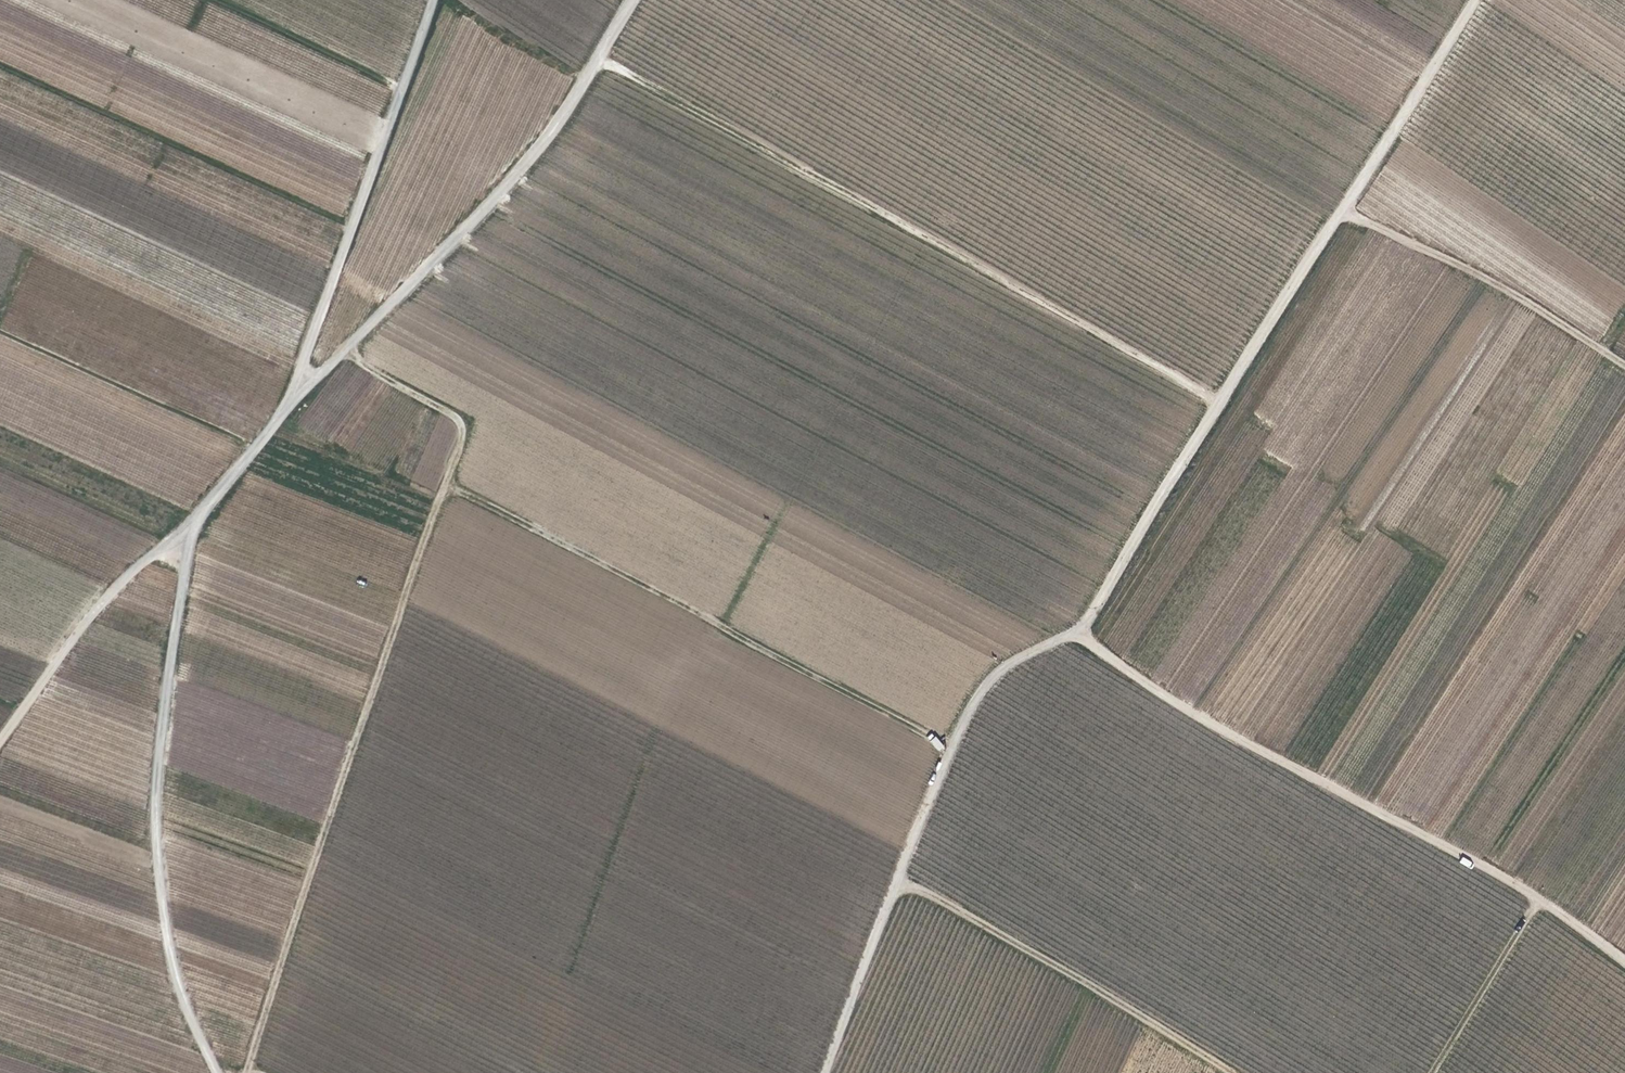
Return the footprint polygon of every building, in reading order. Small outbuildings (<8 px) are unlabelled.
[(931,733),(926,739),(940,751),(945,746),(931,733)]
